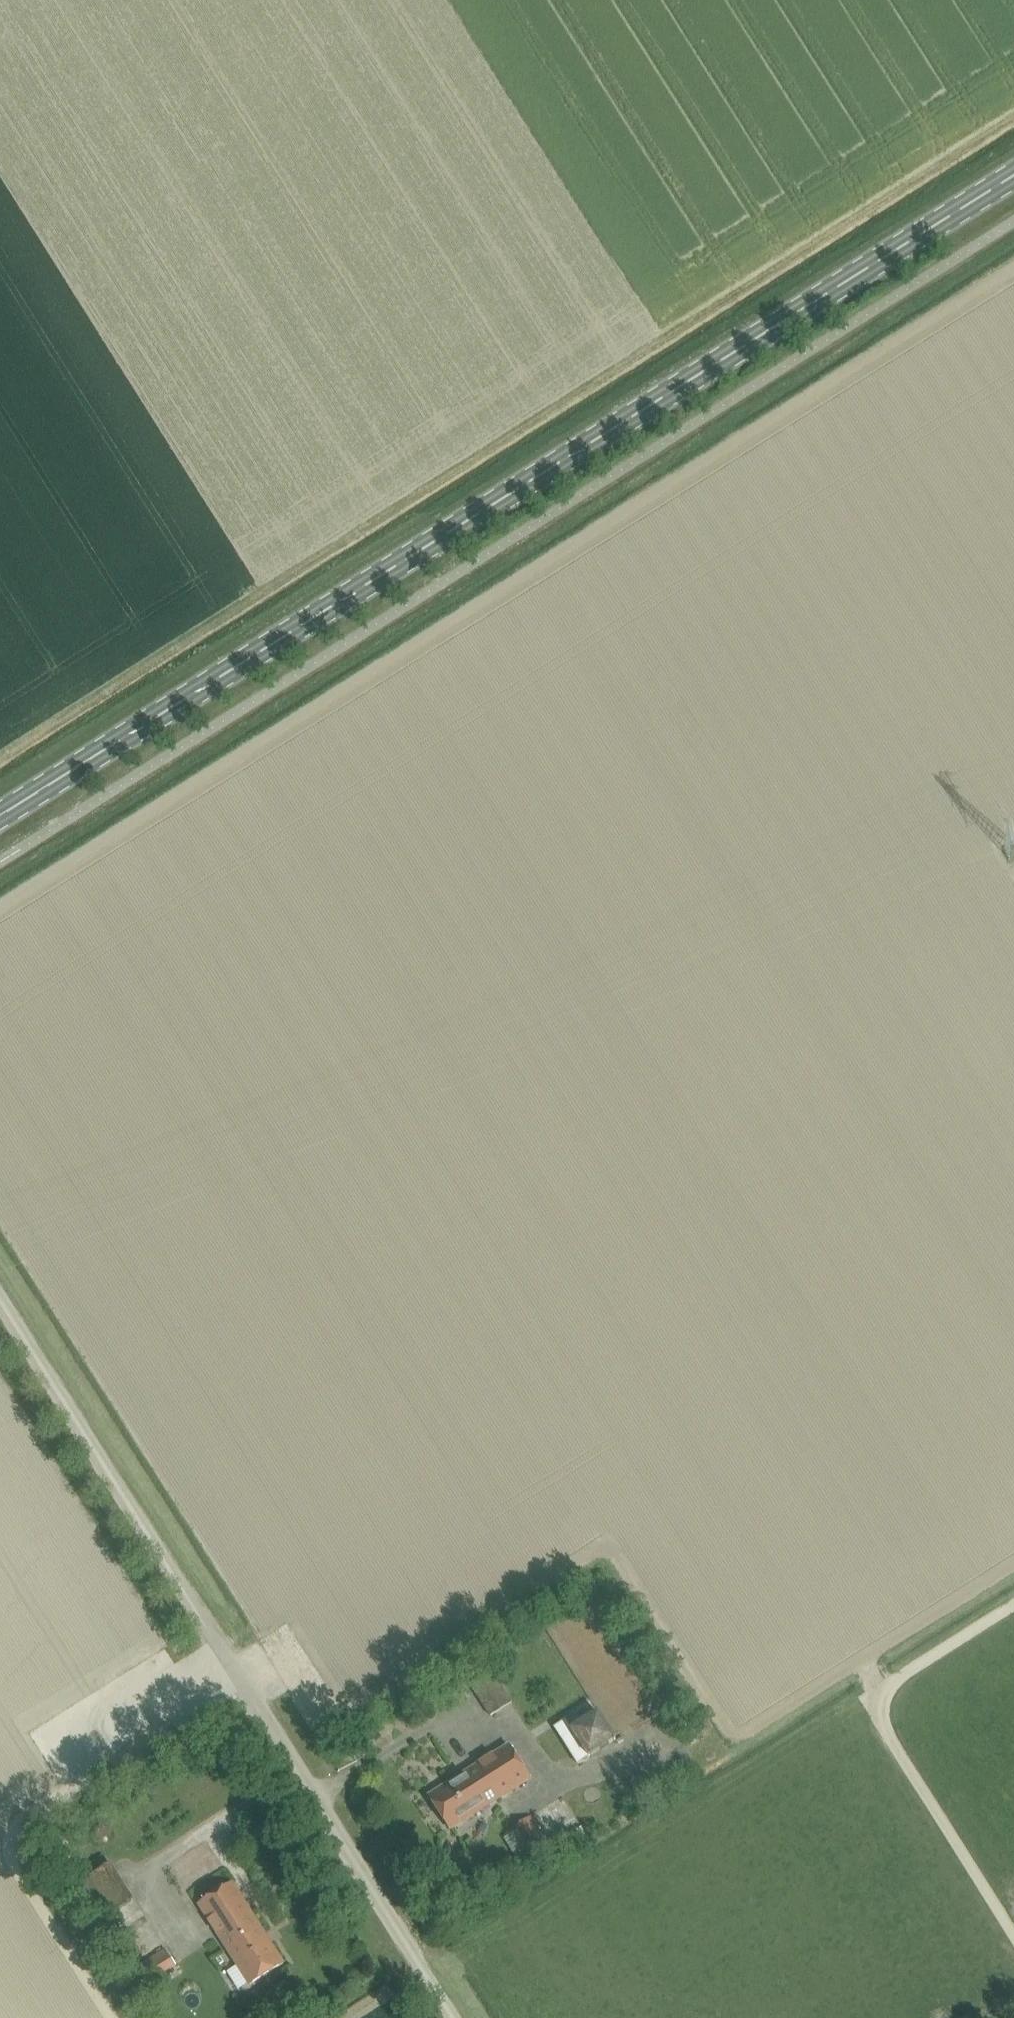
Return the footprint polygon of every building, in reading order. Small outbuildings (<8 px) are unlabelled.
[(489,1718),(512,1702),(491,1671),(468,1686),(489,1718)] [(566,1720),(554,1728),(578,1766),(616,1742),(598,1713),(572,1730),(566,1720)] [(508,1746),(428,1797),(450,1831),(530,1780),(508,1746)] [(532,1856),(548,1847),(530,1818),(515,1827),(532,1856)] [(95,1926),(134,1901),(110,1863),(106,1866),(72,1889),(95,1926)] [(199,1906),(249,1986),(283,1965),(233,1885),(199,1906)] [(147,1984),(175,1966),(166,1951),(137,1969),(147,1984)]
